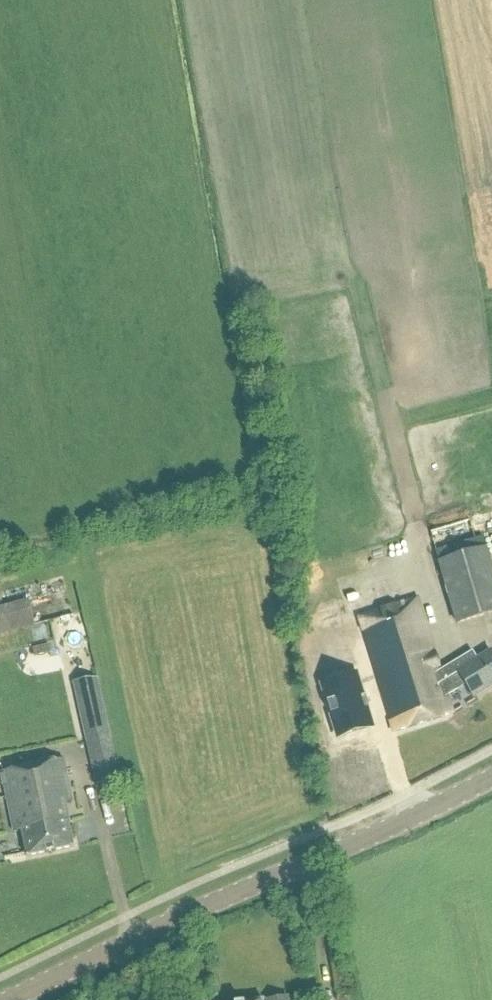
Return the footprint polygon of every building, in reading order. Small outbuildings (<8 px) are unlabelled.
[(491,614),(491,565),(484,538),(477,541),(471,520),(430,533),(459,625),(491,614)] [(357,618),(394,734),(453,715),(447,697),(465,686),(473,700),(491,689),(491,652),(478,660),(473,652),(439,673),(417,600),(357,618)] [(366,708),(370,707),(367,695),(363,696),(357,674),(324,683),(339,735),(371,726),(366,708)] [(76,684),(87,741),(86,741),(96,785),(121,780),(110,735),(97,679),(76,684)] [(76,848),(66,805),(73,803),(64,760),(1,774),(14,833),(21,831),(27,858),(76,848)]
